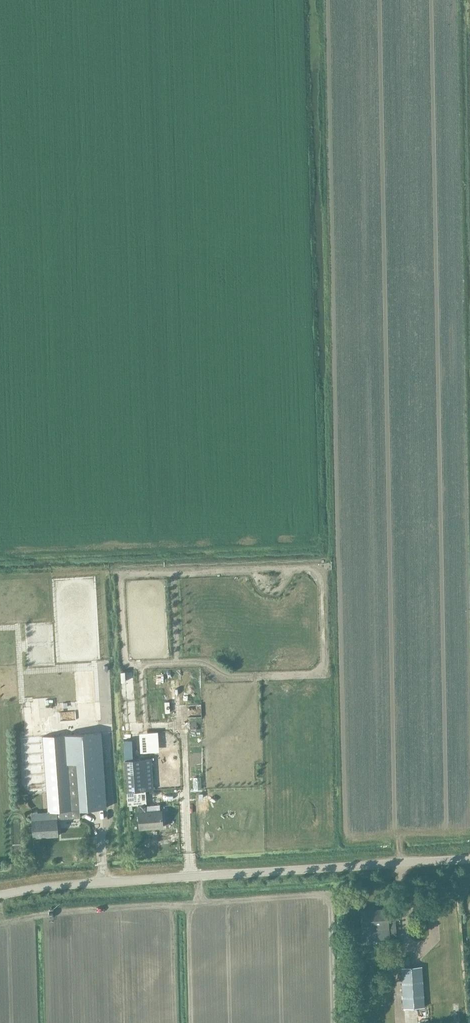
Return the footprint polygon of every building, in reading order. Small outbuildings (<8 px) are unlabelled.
[(26,716),(26,727),(35,727),(35,716),(26,716)] [(57,810),(107,806),(101,731),(43,736),(50,818),(32,820),(34,836),(59,834),(57,810)] [(125,759),(127,792),(154,790),(151,757),(125,759)] [(137,804),(138,811),(139,811),(140,829),(163,827),(162,809),(146,811),(145,803),(137,804)] [(387,909),(361,910),(362,930),(363,939),(389,937),(389,935),(397,934),(396,919),(387,920),(387,909)] [(423,965),(401,966),(404,1008),(425,1006),(423,965)]
